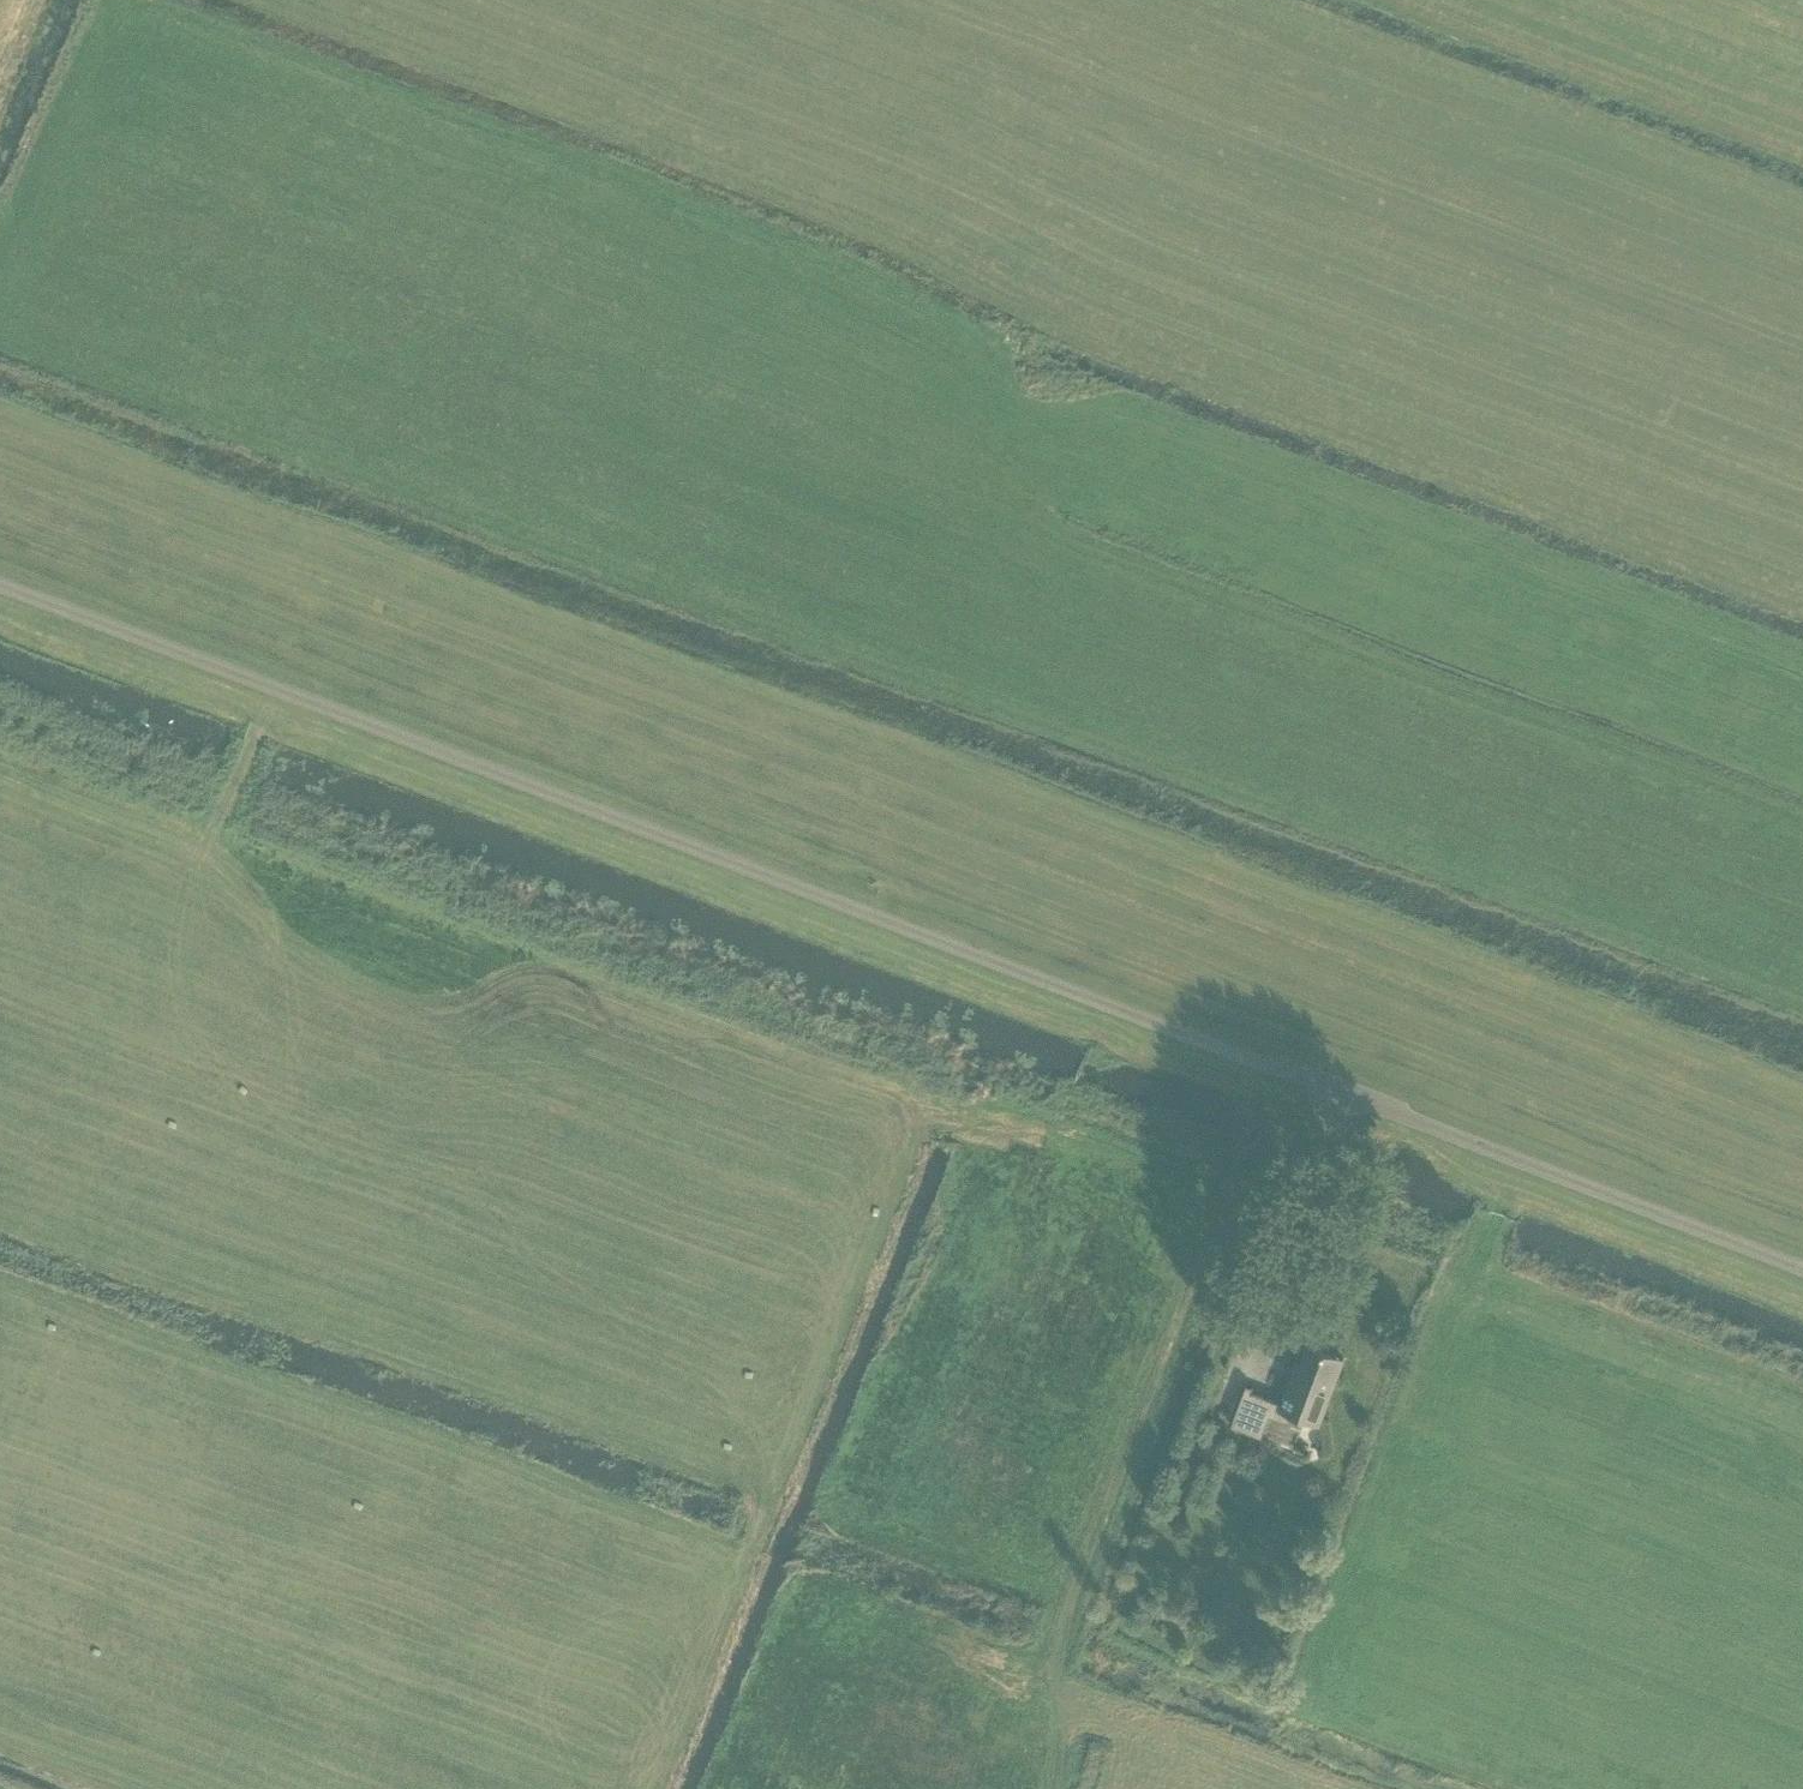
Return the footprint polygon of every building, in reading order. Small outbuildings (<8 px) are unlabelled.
[(1344,1359),(1308,1345),(1295,1378),(1291,1377),(1280,1404),(1249,1392),(1251,1388),(1250,1388),(1235,1427),(1261,1437),(1269,1415),(1287,1422),(1290,1413),(1319,1424),(1344,1359)]
